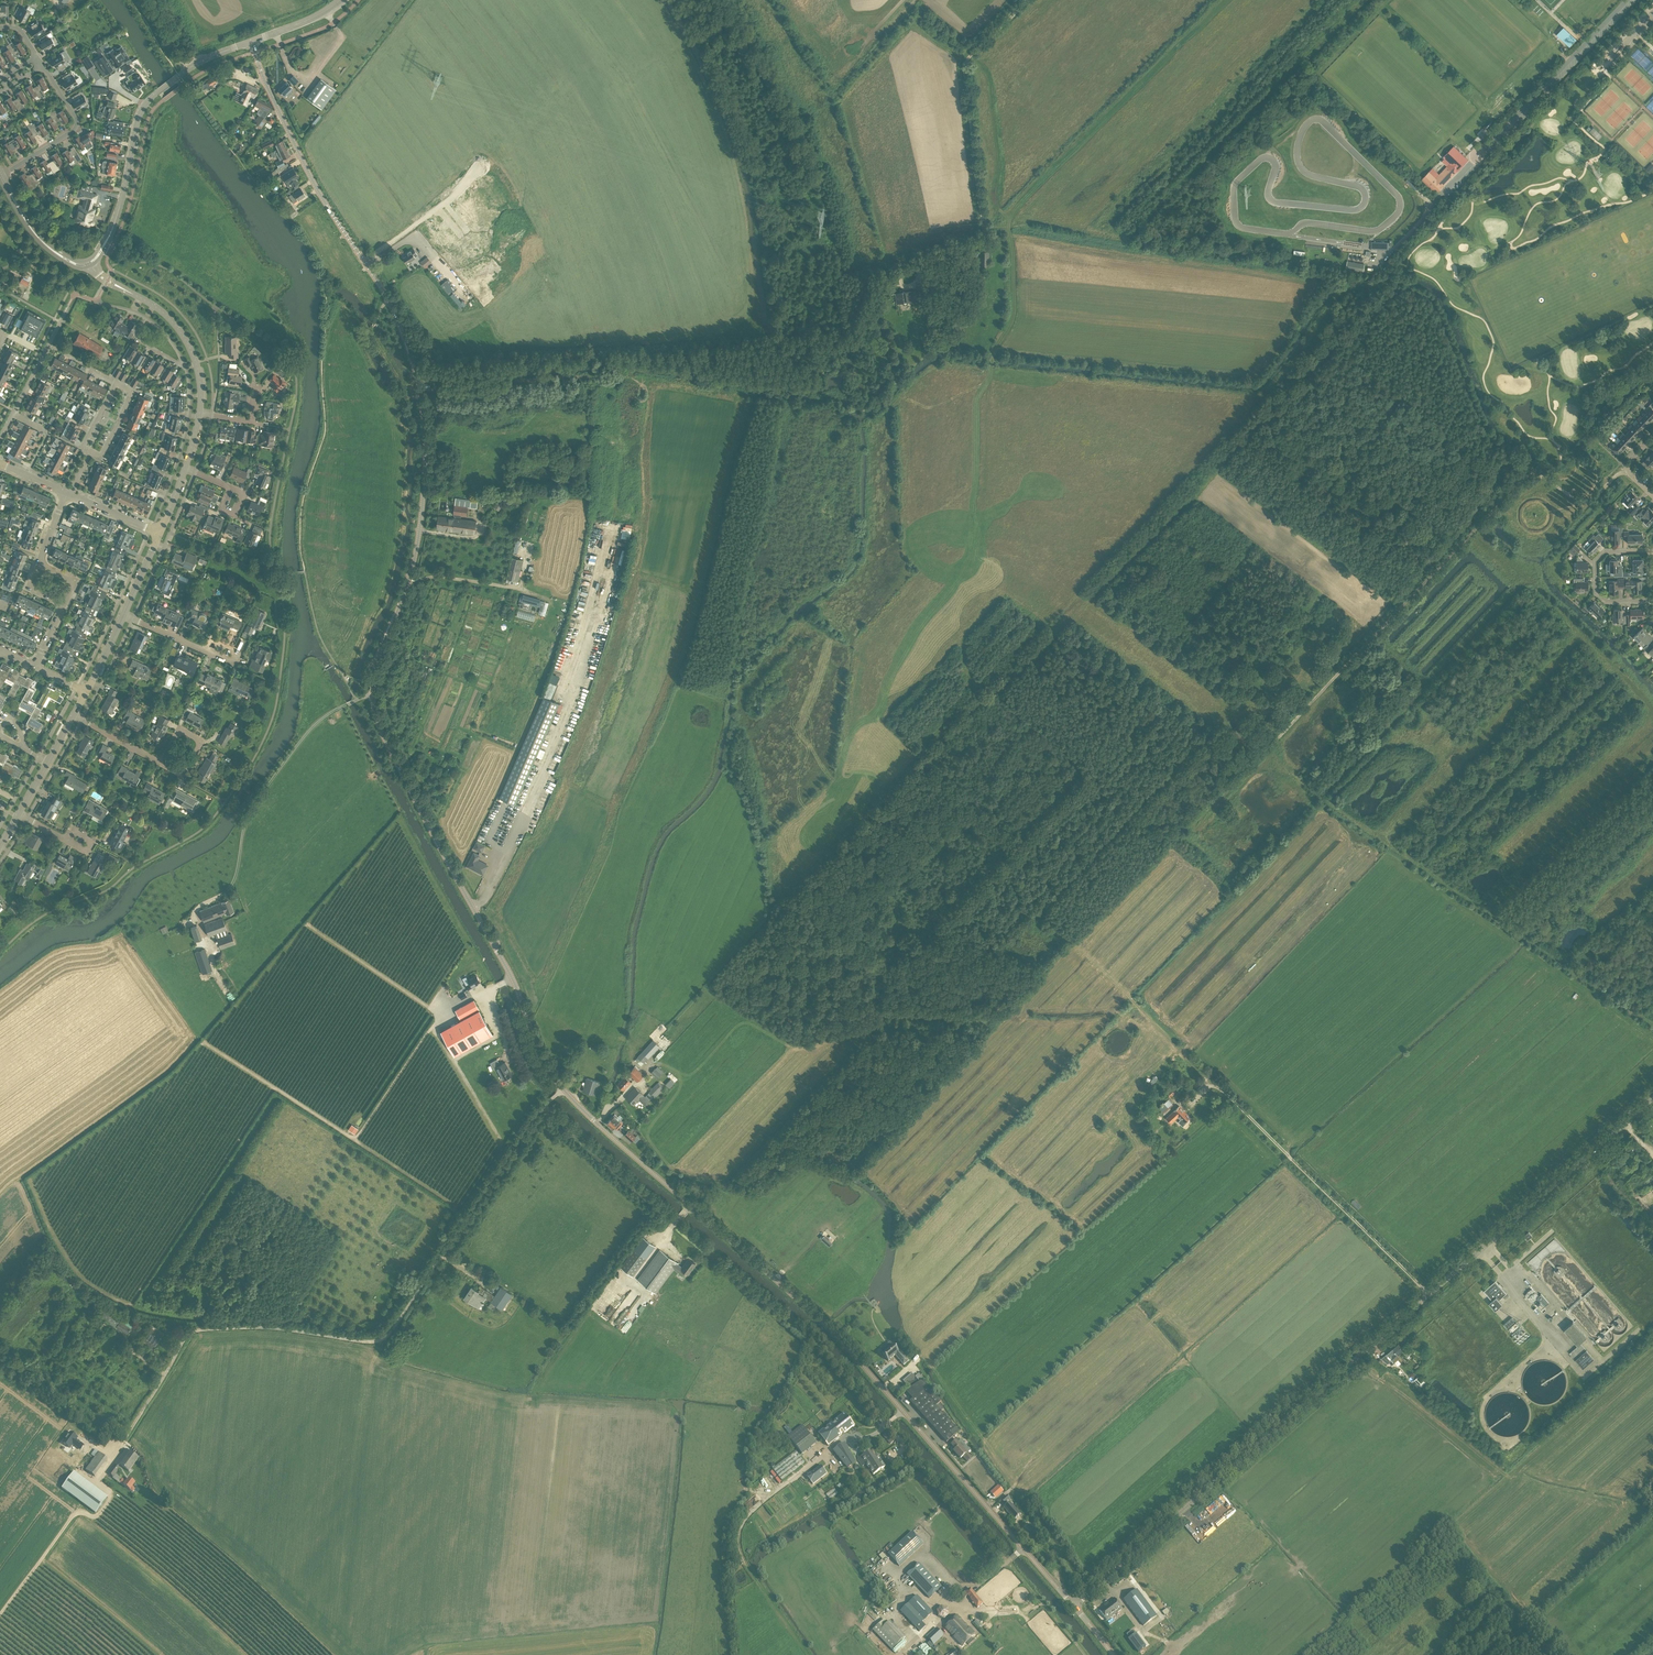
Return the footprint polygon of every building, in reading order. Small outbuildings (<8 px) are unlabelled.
[(3,18),(4,18),(5,17),(5,16),(8,16),(8,6),(0,6),(0,16),(0,18),(1,18),(3,18)] [(17,19),(24,22),(29,13),(33,15),(35,9),(29,6),(27,10),(23,8),(22,9),(17,7),(13,14),(18,17),(17,19)] [(30,30),(34,38),(45,31),(40,24),(39,25),(36,21),(29,25),(31,29),(30,30)] [(1570,47),(1577,40),(1565,27),(1558,35),(1570,47)] [(49,39),(46,35),(39,39),(42,43),(40,44),(44,51),(55,45),(50,38),(49,39)] [(20,55),(26,52),(28,51),(21,41),(15,44),(13,41),(12,41),(10,38),(7,40),(8,42),(9,44),(15,53),(18,51),(20,55)] [(12,55),(15,53),(13,51),(9,44),(8,42),(6,44),(7,45),(6,46),(8,49),(3,52),(9,62),(15,59),(12,55)] [(113,49),(106,53),(107,53),(116,67),(115,67),(116,67),(122,63),(121,63),(124,61),(129,58),(128,58),(121,47),(121,46),(116,49),(117,50),(114,52),(113,49)] [(50,61),(55,68),(56,67),(59,71),(66,67),(64,63),(70,59),(65,50),(58,54),(59,55),(50,61)] [(87,56),(82,59),(83,61),(82,62),(87,69),(93,65),(87,56)] [(101,66),(98,68),(104,75),(113,70),(105,58),(99,62),(101,66)] [(129,64),(123,68),(125,72),(132,68),(129,64)] [(129,79),(126,81),(133,92),(145,84),(137,70),(128,76),(129,79)] [(63,83),(67,90),(76,85),(77,85),(82,82),(79,77),(75,79),(73,76),(72,77),(69,73),(62,78),(64,82),(63,83)] [(298,80),(294,75),(288,80),(293,85),(298,80)] [(205,83),(202,86),(204,90),(207,87),(209,90),(213,88),(211,85),(215,82),(212,76),(204,81),(205,83)] [(39,85),(36,86),(43,97),(46,95),(43,91),(48,87),(42,77),(36,81),(39,85)] [(307,98),(321,108),(321,109),(335,89),(321,79),(307,98)] [(289,97),(292,93),(290,90),(292,88),(289,85),(286,82),(278,91),(281,93),(284,96),(286,94),(289,97)] [(43,97),(36,86),(33,88),(31,84),(25,88),(31,98),(36,94),(39,98),(42,96),(43,97)] [(247,84),(238,102),(246,105),(250,97),(253,99),(258,89),(247,84)] [(92,89),(101,91),(101,93),(105,93),(106,87),(92,85),(92,89)] [(18,97),(16,99),(21,108),(24,107),(22,103),(28,100),(21,90),(16,94),(18,97)] [(115,100),(117,94),(110,91),(108,98),(115,100)] [(73,102),(77,109),(83,106),(85,108),(89,105),(83,96),(82,97),(79,92),(72,97),(75,101),(73,102)] [(21,108),(16,99),(13,101),(10,97),(4,101),(11,111),(16,107),(18,111),(21,108)] [(259,108),(256,114),(259,115),(258,117),(255,120),(259,123),(258,125),(261,128),(266,121),(265,120),(263,119),(265,117),(268,113),(272,106),(258,99),(254,106),(259,108)] [(113,103),(108,101),(103,115),(106,116),(112,118),(116,109),(112,107),(113,103)] [(51,111),(58,121),(60,120),(63,123),(68,120),(62,110),(57,113),(55,110),(52,112),(51,111)] [(58,121),(51,111),(48,112),(51,117),(45,120),(52,130),(57,127),(55,123),(58,121)] [(318,114),(311,123),(314,125),(321,116),(318,114)] [(30,124),(37,135),(39,133),(42,136),(47,133),(41,123),(36,126),(34,123),(33,124),(31,125),(30,124)] [(37,135),(30,124),(27,126),(30,130),(24,134),(31,143),(36,140),(34,136),(37,135)] [(123,127),(115,125),(111,124),(109,132),(122,135),(123,127)] [(87,149),(92,145),(89,139),(94,136),(90,130),(85,134),(80,138),(78,136),(73,139),(79,149),(81,152),(86,148),(87,149)] [(7,140),(1,143),(8,155),(14,151),(12,148),(14,146),(9,137),(8,135),(5,137),(7,140)] [(9,137),(14,146),(17,144),(20,148),(25,144),(19,135),(14,138),(12,135),(9,137)] [(272,140),(261,145),(264,150),(274,145),(272,140)] [(283,147),(286,146),(283,140),(274,144),(277,149),(270,153),(271,154),(282,148),(282,150),(284,149),(283,147)] [(110,145),(109,150),(119,151),(120,145),(114,144),(115,143),(105,141),(105,145),(110,145)] [(276,162),(278,167),(281,171),(288,166),(287,164),(285,165),(282,159),(290,155),(286,146),(283,147),(284,149),(282,150),(282,148),(271,154),(273,158),(277,155),(280,160),(276,162)] [(67,149),(61,152),(68,162),(73,159),(75,162),(81,158),(74,148),(71,150),(72,151),(70,153),(67,149)] [(62,162),(62,161),(56,152),(50,155),(53,159),(50,161),(56,170),(59,169),(57,165),(62,162)] [(45,159),(42,161),(39,163),(46,172),(51,169),(53,172),(56,170),(50,161),(47,163),(45,159)] [(38,182),(39,182),(36,178),(42,175),(35,165),(30,169),(32,172),(30,174),(37,185),(39,184),(38,182)] [(1436,193),(1454,174),(1446,167),(1436,178),(1429,172),(1422,179),(1436,193)] [(298,177),(293,168),(282,175),(288,184),(290,182),(293,186),(297,184),(298,183),(295,179),(298,177)] [(21,179),(20,179),(20,180),(20,181),(20,182),(21,182),(21,183),(22,183),(22,184),(23,184),(24,184),(27,188),(27,189),(28,189),(29,189),(30,189),(31,189),(37,185),(30,174),(27,176),(24,172),(19,176),(21,179)] [(272,177),(272,178),(274,181),(281,176),(278,173),(272,177)] [(301,188),(294,193),(292,191),(289,193),(290,195),(288,196),(293,203),(298,200),(305,195),(301,188)] [(93,220),(91,220),(94,209),(90,208),(93,200),(94,201),(96,195),(78,189),(76,196),(85,198),(82,206),(79,205),(74,221),(78,222),(79,223),(81,223),(89,225),(90,224),(91,224),(93,224),(93,222),(93,220)] [(462,211),(459,213),(468,223),(474,217),(467,208),(469,206),(465,202),(459,208),(462,211)] [(298,214),(292,206),(287,210),(292,218),(298,214)] [(477,227),(467,235),(471,240),(481,231),(477,227)] [(448,229),(438,237),(444,244),(453,236),(448,229)] [(418,255),(416,253),(417,252),(414,249),(405,254),(406,256),(403,258),(407,263),(416,257),(418,255)] [(989,266),(990,251),(980,251),(979,266),(989,266)] [(421,262),(425,267),(432,262),(428,257),(421,262)] [(1365,264),(1348,261),(1346,269),(1363,272),(1365,264)] [(29,282),(25,280),(26,278),(27,279),(29,274),(25,271),(22,276),(24,277),(23,278),(22,278),(20,282),(27,286),(29,282)] [(905,304),(907,302),(912,301),(911,291),(896,293),(898,303),(904,302),(905,304)] [(27,309),(19,326),(35,334),(44,318),(27,309)] [(114,334),(117,336),(119,332),(124,325),(120,324),(124,318),(122,318),(122,316),(121,316),(120,315),(118,315),(117,314),(111,324),(117,328),(114,334)] [(119,332),(117,336),(119,333),(124,336),(125,333),(131,337),(138,325),(136,325),(135,323),(135,322),(134,322),(133,322),(132,322),(131,321),(127,327),(124,325),(119,332)] [(103,347),(92,341),(80,333),(73,343),(96,357),(103,347)] [(238,337),(226,337),(226,347),(225,347),(225,354),(230,354),(230,358),(238,358),(238,352),(236,352),(236,338),(238,338),(238,337)] [(128,348),(123,356),(126,358),(127,362),(129,364),(131,361),(137,351),(134,349),(132,350),(128,348)] [(4,351),(3,353),(14,358),(17,353),(9,349),(7,353),(4,351)] [(131,361),(134,363),(135,367),(139,370),(142,366),(147,357),(137,351),(131,361)] [(6,361),(11,364),(12,364),(14,358),(3,353),(2,354),(5,356),(3,360),(6,361)] [(54,358),(52,357),(47,367),(49,368),(51,366),(56,369),(63,356),(61,355),(58,359),(55,357),(54,358)] [(65,357),(63,356),(56,369),(61,371),(66,363),(63,362),(65,357)] [(149,371),(156,360),(153,359),(152,360),(147,357),(142,366),(145,368),(146,372),(148,373),(149,371)] [(251,360),(250,357),(244,359),(247,366),(251,365),(254,372),(263,368),(260,362),(260,361),(261,360),(261,359),(260,358),(259,358),(258,357),(258,358),(257,357),(251,360)] [(73,361),(71,360),(69,365),(66,363),(61,371),(60,374),(65,376),(67,374),(73,361)] [(156,360),(149,371),(152,372),(153,376),(158,379),(160,377),(165,368),(158,363),(159,362),(156,360)] [(1,363),(0,364),(11,370),(14,365),(12,364),(11,364),(6,361),(4,364),(1,363)] [(67,374),(72,377),(76,369),(73,367),(75,362),(73,361),(67,374)] [(11,370),(0,364),(0,365),(0,366),(2,368),(1,371),(9,375),(11,370)] [(228,367),(226,381),(229,383),(228,384),(241,386),(241,382),(240,381),(241,375),(238,375),(239,369),(228,367)] [(170,371),(165,368),(160,377),(163,378),(164,383),(166,384),(167,383),(173,373),(173,371),(171,370),(170,371)] [(72,377),(77,380),(82,371),(76,369),(72,377)] [(9,375),(1,371),(0,372),(0,377),(6,380),(9,375)] [(85,378),(87,374),(82,371),(77,380),(82,382),(85,378)] [(176,374),(173,373),(167,383),(169,384),(171,390),(178,388),(182,381),(179,380),(180,378),(175,376),(176,374)] [(88,379),(85,378),(82,382),(80,386),(86,388),(92,376),(90,375),(88,379)] [(278,392),(286,383),(280,378),(279,379),(274,375),(269,380),(274,384),(272,387),(278,392)] [(84,392),(89,394),(90,394),(92,389),(95,383),(92,382),(94,377),(92,376),(86,388),(84,392)] [(54,385),(47,381),(46,384),(40,380),(37,386),(47,391),(50,386),(53,387),(54,385)] [(90,394),(89,394),(95,397),(96,394),(101,386),(95,383),(92,389),(90,394)] [(44,397),(47,391),(37,386),(34,392),(40,395),(38,397),(46,401),(47,398),(44,397)] [(102,397),(106,389),(101,386),(96,394),(102,397)] [(230,390),(229,392),(225,392),(224,400),(225,400),(224,407),(233,408),(233,403),(238,404),(240,391),(230,390)] [(183,404),(183,403),(184,403),(185,398),(184,398),(184,397),(177,397),(177,393),(170,393),(170,396),(174,397),(174,403),(183,404)] [(146,405),(148,400),(150,401),(151,397),(144,394),(143,397),(140,396),(137,401),(146,405)] [(1645,403),(1649,398),(1646,395),(1641,400),(1645,403)] [(44,404),(46,401),(38,397),(37,400),(31,397),(28,403),(38,408),(41,403),(44,404)] [(143,411),(145,408),(148,410),(150,407),(146,406),(146,405),(137,401),(135,407),(143,411)] [(266,403),(265,403),(265,410),(264,410),(264,415),(264,418),(268,419),(268,420),(273,420),(273,416),(274,416),(277,414),(277,413),(281,413),(282,408),(280,407),(281,404),(277,404),(277,403),(273,403),(273,402),(266,401),(266,403)] [(35,414),(38,408),(28,403),(25,408),(30,410),(35,414)] [(79,408),(77,413),(86,418),(89,413),(84,410),(85,407),(78,403),(77,406),(79,408)] [(169,409),(168,412),(176,413),(176,410),(183,410),(183,404),(174,403),(173,409),(169,409)] [(141,417),(143,411),(135,407),(132,413),(141,417)] [(168,415),(167,421),(180,425),(180,424),(181,424),(182,419),(181,419),(181,418),(176,417),(176,413),(168,412),(168,415)] [(1650,423),(1652,421),(1651,420),(1652,418),(1647,412),(1643,416),(1650,423)] [(66,418),(69,420),(77,424),(78,421),(84,424),(86,418),(77,413),(76,414),(74,413),(71,417),(67,415),(66,418)] [(129,416),(130,417),(129,419),(138,423),(141,417),(132,413),(131,413),(129,416)] [(1643,416),(1638,421),(1644,427),(1647,424),(1648,425),(1650,423),(1643,416)] [(138,423),(129,419),(127,425),(136,429),(138,423)] [(22,429),(19,434),(24,436),(29,427),(16,420),(15,424),(17,425),(16,426),(22,429)] [(68,430),(78,435),(81,429),(75,427),(77,424),(69,420),(68,423),(71,424),(68,430)] [(165,427),(164,431),(172,433),(172,429),(178,431),(180,425),(167,421),(165,427)] [(1641,432),(1643,431),(1642,429),(1644,427),(1638,421),(1634,426),(1641,432)] [(225,438),(227,428),(227,427),(221,426),(220,429),(217,428),(215,440),(219,441),(219,437),(225,438)] [(1636,436),(1638,433),(1640,434),(1641,432),(1634,426),(1630,430),(1636,436)] [(29,427),(24,436),(29,439),(32,434),(38,437),(38,436),(40,437),(42,433),(29,427)] [(227,428),(225,438),(231,439),(230,442),(233,442),(235,429),(227,428)] [(14,443),(19,445),(24,436),(19,434),(11,429),(10,433),(12,434),(11,436),(17,439),(14,443)] [(244,442),(246,443),(247,436),(248,430),(240,429),(240,433),(237,433),(236,439),(244,441),(244,442)] [(60,437),(68,441),(69,438),(75,441),(78,435),(68,430),(65,435),(62,434),(60,437)] [(247,436),(246,443),(248,443),(248,441),(256,442),(257,437),(254,437),(255,431),(248,430),(247,436)] [(1632,442),(1634,440),(1633,439),(1636,436),(1630,430),(1625,435),(1632,442)] [(124,432),(121,438),(129,442),(131,438),(136,440),(138,436),(129,431),(127,434),(124,432)] [(171,436),(172,433),(164,431),(162,440),(166,441),(175,444),(177,437),(171,436)] [(274,433),(264,431),(263,435),(260,434),(258,443),(262,444),(262,445),(271,446),(272,441),(273,441),(274,433)] [(1627,445),(1630,442),(1631,443),(1632,442),(1625,435),(1621,439),(1627,445)] [(29,439),(24,436),(19,445),(24,448),(26,443),(32,447),(33,445),(35,446),(37,443),(29,439)] [(59,445),(56,449),(56,450),(61,452),(66,443),(53,436),(52,439),(54,441),(53,442),(59,445)] [(121,438),(118,443),(126,448),(129,442),(121,438)] [(6,445),(12,448),(7,457),(12,459),(14,455),(19,445),(14,443),(7,439),(5,442),(7,443),(6,445)] [(1621,439),(1617,444),(1624,451),(1626,449),(1624,448),(1627,445),(1621,439)] [(175,444),(166,441),(164,448),(160,447),(159,449),(167,452),(168,448),(174,450),(175,444)] [(66,443),(61,452),(66,455),(68,450),(74,453),(75,452),(77,453),(79,450),(66,443)] [(123,453),(126,448),(118,443),(115,449),(123,453)] [(1622,453),(1624,451),(1617,444),(1612,449),(1618,454),(1621,451),(1622,453)] [(22,459),(19,458),(22,453),(27,456),(28,454),(30,456),(32,452),(24,448),(19,445),(14,455),(12,459),(20,463),(22,459)] [(51,459),(56,462),(61,452),(56,450),(56,449),(49,445),(47,449),(49,450),(48,451),(54,455),(52,459),(51,459)] [(115,449),(112,455),(120,459),(123,460),(126,455),(123,453),(115,449)] [(156,458),(168,464),(169,463),(170,463),(172,459),(171,459),(171,458),(166,455),(167,452),(159,449),(156,458)] [(61,452),(56,462),(61,464),(64,460),(69,463),(70,461),(72,462),(74,459),(66,455),(61,452)] [(215,455),(211,454),(210,457),(212,460),(211,463),(216,466),(216,468),(221,470),(224,463),(223,463),(224,460),(228,462),(231,456),(227,454),(226,456),(221,454),(220,456),(216,454),(215,455)] [(48,469),(47,473),(50,474),(51,471),(56,462),(51,459),(52,459),(44,455),(42,458),(44,459),(43,461),(49,464),(46,468),(48,469)] [(109,460),(110,461),(108,464),(116,467),(120,459),(112,455),(109,460)] [(1649,456),(1646,458),(1647,459),(1645,461),(1648,464),(1650,466),(1652,467),(1652,466),(1652,460),(1649,456)] [(156,458),(153,464),(152,464),(151,466),(159,470),(160,467),(166,470),(168,464),(156,458)] [(51,471),(50,474),(53,476),(54,473),(56,474),(59,469),(64,472),(65,471),(67,472),(69,468),(61,464),(56,462),(51,471)] [(96,470),(98,471),(104,474),(107,468),(98,465),(96,470)] [(149,469),(151,470),(154,472),(152,478),(161,481),(163,476),(158,473),(159,470),(151,466),(149,469)] [(247,472),(234,467),(230,476),(238,480),(238,481),(242,482),(245,476),(249,478),(252,470),(248,468),(247,472)] [(265,487),(269,476),(266,474),(268,471),(258,467),(255,474),(259,475),(256,483),(265,487)] [(104,474),(98,471),(96,470),(93,476),(102,480),(104,474)] [(91,481),(92,482),(100,485),(102,480),(93,476),(91,481)] [(146,482),(144,485),(151,488),(152,485),(158,487),(161,481),(152,478),(149,484),(146,482)] [(91,481),(89,480),(86,479),(85,481),(90,483),(89,487),(92,488),(90,491),(98,495),(100,491),(97,490),(100,485),(92,482),(91,481)] [(112,490),(111,492),(114,493),(112,497),(118,500),(122,492),(116,489),(118,483),(115,482),(112,490)] [(26,500),(27,497),(30,489),(24,486),(22,489),(18,487),(17,494),(16,494),(16,496),(26,500)] [(211,498),(217,500),(218,497),(213,495),(215,490),(204,486),(201,492),(211,497),(211,498)] [(30,489),(27,497),(33,500),(37,492),(30,489)] [(40,503),(44,495),(37,492),(33,500),(40,503)] [(122,492),(118,500),(124,502),(127,494),(122,492)] [(216,503),(217,500),(211,498),(211,497),(201,492),(197,501),(208,505),(210,501),(216,503)] [(1639,498),(1632,492),(1629,496),(1628,495),(1627,495),(1626,495),(1626,496),(1626,497),(1626,498),(1624,501),(1630,507),(1627,509),(1631,512),(1636,507),(1633,504),(1639,498)] [(130,505),(133,496),(127,494),(124,502),(130,505)] [(46,508),(47,506),(50,497),(44,495),(40,503),(41,503),(40,506),(46,508)] [(135,507),(139,499),(133,496),(130,505),(135,507)] [(468,507),(477,508),(478,501),(456,498),(454,514),(455,514),(454,518),(438,515),(437,529),(475,534),(477,520),(461,518),(461,515),(467,516),(468,507)] [(139,499),(135,507),(141,510),(145,501),(139,499)] [(147,512),(152,500),(149,499),(148,503),(145,501),(141,510),(147,512)] [(1,504),(0,504),(0,508),(1,509),(2,504),(11,507),(10,509),(12,510),(13,507),(14,504),(2,500),(1,504)] [(251,502),(248,510),(259,514),(260,510),(265,511),(266,502),(260,500),(258,505),(251,502)] [(494,508),(499,511),(504,503),(499,500),(494,508)] [(208,507),(200,503),(199,506),(195,505),(194,507),(191,505),(187,514),(191,516),(190,518),(195,520),(196,518),(199,519),(204,509),(207,510),(208,507)] [(69,517),(76,520),(79,512),(73,509),(69,517)] [(1650,524),(1650,525),(1652,521),(1652,512),(1651,511),(1650,512),(1647,509),(1645,512),(1642,509),(1636,515),(1639,518),(1641,516),(1645,520),(1643,522),(1648,526),(1650,524)] [(26,520),(24,523),(29,525),(37,528),(40,521),(37,520),(38,517),(34,516),(32,515),(31,515),(25,512),(24,515),(29,517),(28,520),(26,520)] [(79,512),(76,520),(82,523),(86,514),(79,512)] [(86,514),(82,523),(89,525),(92,517),(86,514)] [(224,520),(215,516),(215,518),(208,515),(203,528),(209,531),(210,529),(218,532),(224,520)] [(89,525),(95,528),(99,520),(92,517),(89,525)] [(106,532),(108,528),(104,526),(106,523),(99,520),(95,528),(102,531),(101,534),(104,535),(106,532)] [(25,526),(23,530),(24,531),(34,535),(37,528),(29,525),(24,523),(23,525),(25,526)] [(225,531),(238,537),(236,541),(240,542),(243,535),(239,533),(242,527),(236,525),(236,526),(229,523),(225,531)] [(1611,543),(1620,543),(1620,537),(1623,537),(1623,524),(1619,524),(1619,530),(1611,530),(1611,543)] [(244,541),(253,545),(258,534),(260,535),(262,531),(253,527),(252,531),(249,530),(244,541)] [(19,536),(19,537),(21,537),(32,542),(34,535),(24,531),(23,530),(21,537),(19,536)] [(133,538),(132,537),(133,535),(123,531),(120,538),(133,544),(135,539),(135,540),(135,539),(133,538)] [(1629,534),(1629,531),(1624,531),(1624,538),(1628,538),(1628,543),(1643,543),(1642,534),(1629,534)] [(1592,554),(1601,545),(1599,543),(1600,542),(1604,538),(1599,533),(1595,537),(1594,535),(1589,540),(1592,543),(1586,548),(1592,554)] [(21,537),(19,537),(18,540),(23,542),(21,545),(29,548),(32,542),(21,537)] [(120,538),(115,548),(125,552),(126,549),(127,549),(128,547),(129,547),(131,548),(133,544),(120,538)] [(1576,554),(1580,549),(1575,544),(1570,549),(1576,554)] [(62,551),(56,548),(52,556),(59,559),(62,551)] [(115,548),(111,558),(124,564),(126,560),(124,558),(123,558),(125,555),(124,555),(125,552),(115,548)] [(19,551),(16,558),(24,561),(27,555),(19,551)] [(59,559),(65,562),(68,554),(62,551),(59,559)] [(176,553),(172,561),(191,569),(197,557),(187,553),(185,557),(176,553)] [(65,562),(72,565),(75,557),(68,554),(65,562)] [(1584,562),(1584,561),(1578,556),(1577,557),(1577,562),(1577,572),(1588,572),(1588,562),(1584,562)] [(82,560),(75,557),(72,565),(78,568),(82,560)] [(509,568),(521,571),(524,560),(512,557),(509,568)] [(14,565),(22,568),(24,561),(16,558),(14,565)] [(78,568),(85,571),(86,567),(88,568),(92,562),(83,558),(82,560),(78,568)] [(111,558),(106,568),(116,572),(117,569),(118,570),(119,567),(120,567),(123,568),(124,564),(111,558)] [(1611,560),(1610,560),(1610,571),(1614,571),(1614,576),(1623,576),(1623,568),(1618,568),(1618,560),(1617,560),(1617,559),(1611,559),(1611,560)] [(1643,560),(1634,560),(1634,568),(1632,568),(1632,571),(1631,571),(1631,575),(1638,575),(1638,572),(1643,572),(1643,560)] [(11,572),(19,575),(22,568),(14,565),(11,572)] [(115,575),(116,572),(106,568),(102,578),(116,584),(117,580),(115,579),(115,578),(116,575),(115,575)] [(518,581),(521,571),(509,568),(507,578),(518,581)] [(157,585),(167,589),(172,579),(174,580),(175,576),(177,577),(178,573),(169,569),(165,577),(161,576),(157,585)] [(6,577),(16,581),(19,575),(11,572),(8,571),(6,577)] [(10,587),(14,588),(16,581),(6,577),(5,577),(2,585),(3,588),(9,590),(10,587)] [(100,589),(107,592),(108,589),(109,590),(110,587),(111,588),(111,587),(114,588),(116,584),(102,578),(98,588),(100,589)] [(1585,582),(1584,581),(1584,578),(1574,578),(1574,584),(1576,584),(1576,591),(1581,591),(1582,592),(1584,592),(1585,591),(1588,591),(1588,582),(1585,582)] [(1617,594),(1618,593),(1619,593),(1619,587),(1624,587),(1624,579),(1619,579),(1619,581),(1610,581),(1610,593),(1612,593),(1612,594),(1614,594),(1615,594),(1616,594),(1617,594)] [(1633,581),(1633,580),(1626,580),(1626,587),(1633,587),(1633,593),(1643,593),(1643,585),(1641,585),(1641,581),(1633,581)] [(98,588),(93,585),(91,590),(88,589),(86,593),(89,594),(88,595),(89,595),(84,605),(86,606),(91,608),(100,589),(98,588)] [(94,615),(96,610),(101,612),(103,608),(101,607),(101,606),(107,592),(100,589),(91,608),(89,613),(94,615)] [(20,594),(17,599),(15,598),(12,604),(21,608),(26,597),(20,594)] [(541,601),(523,595),(521,602),(540,607),(541,601)] [(26,597),(21,608),(28,611),(33,601),(26,597)] [(39,604),(33,601),(28,611),(34,614),(39,604)] [(549,602),(542,601),(538,614),(545,616),(549,602)] [(1600,607),(1594,602),(1590,606),(1587,603),(1583,607),(1587,613),(1590,610),(1598,617),(1604,610),(1600,606),(1600,607)] [(41,618),(46,607),(39,604),(34,614),(41,618)] [(154,606),(152,610),(155,611),(154,612),(164,617),(162,621),(174,626),(179,614),(158,604),(157,607),(154,606)] [(86,606),(84,611),(79,608),(77,613),(80,614),(79,615),(80,615),(75,625),(77,626),(82,628),(89,613),(91,608),(86,606)] [(44,626),(41,624),(42,623),(45,615),(49,617),(52,610),(46,607),(41,618),(38,623),(36,626),(42,629),(44,626)] [(255,633),(257,629),(258,629),(265,613),(255,608),(251,616),(250,616),(247,620),(249,621),(245,631),(251,634),(252,632),(255,633)] [(197,612),(190,609),(186,619),(191,621),(191,623),(203,629),(208,618),(205,617),(206,616),(205,615),(204,614),(203,613),(202,613),(201,613),(200,613),(199,613),(198,614),(196,613),(197,612)] [(1622,616),(1622,609),(1614,610),(1614,614),(1613,614),(1613,621),(1621,621),(1621,623),(1626,623),(1626,616),(1622,616)] [(1626,625),(1630,625),(1630,621),(1631,621),(1631,618),(1644,618),(1644,614),(1645,613),(1645,611),(1644,610),(1644,609),(1631,609),(1631,615),(1626,615),(1626,625)] [(536,615),(519,610),(516,617),(534,621),(536,615)] [(83,634),(85,629),(92,632),(94,628),(91,627),(92,626),(91,626),(96,616),(94,615),(89,613),(82,628),(80,632),(83,634)] [(241,622),(222,614),(221,616),(220,616),(220,617),(219,620),(221,621),(219,624),(229,629),(230,626),(238,630),(241,622)] [(77,626),(75,631),(69,628),(67,632),(70,634),(70,635),(65,645),(66,645),(65,645),(72,648),(80,632),(82,628),(77,626)] [(11,630),(4,627),(0,635),(7,638),(11,630)] [(12,627),(11,630),(7,638),(13,641),(19,630),(12,627)] [(1642,627),(1641,628),(1639,631),(1636,629),(1630,635),(1633,638),(1634,637),(1639,642),(1648,633),(1642,627)] [(32,636),(26,647),(33,650),(36,643),(37,640),(37,639),(36,638),(34,637),(36,632),(40,633),(42,630),(36,628),(34,630),(32,636)] [(19,630),(13,641),(20,644),(25,633),(19,630)] [(145,640),(148,641),(150,637),(146,635),(147,635),(138,631),(130,649),(137,652),(139,646),(141,647),(145,640)] [(73,654),(75,649),(82,652),(84,648),(82,647),(82,646),(87,636),(83,634),(80,632),(72,648),(70,652),(73,654)] [(25,633),(20,644),(26,647),(32,636),(25,633)] [(1652,638),(1650,635),(1648,633),(1639,642),(1644,647),(1643,648),(1645,650),(1652,644),(1649,642),(1652,638)] [(63,650),(60,648),(58,653),(61,654),(60,655),(57,662),(57,661),(55,665),(62,669),(70,652),(72,648),(65,645),(63,650)] [(250,666),(260,670),(262,671),(264,665),(263,664),(266,657),(268,658),(271,652),(269,651),(260,647),(254,660),(253,659),(250,666)] [(73,654),(70,652),(62,669),(63,670),(62,671),(65,672),(66,671),(67,672),(68,670),(73,672),(75,668),(72,666),(73,666),(72,666),(77,656),(73,654)] [(188,673),(193,675),(198,663),(178,655),(173,665),(179,667),(180,666),(189,670),(188,673)] [(152,668),(133,659),(129,667),(135,670),(134,672),(147,678),(152,668)] [(0,667),(0,689),(4,681),(12,685),(14,683),(19,674),(20,672),(14,669),(14,670),(6,666),(6,665),(3,663),(0,667)] [(203,683),(211,686),(209,690),(217,693),(219,690),(222,691),(226,683),(222,681),(222,680),(207,674),(206,675),(201,673),(198,682),(203,684),(203,683)] [(12,698),(21,684),(29,688),(33,680),(27,676),(26,678),(19,674),(14,683),(12,685),(8,693),(7,695),(12,698)] [(235,690),(250,696),(253,689),(243,684),(243,683),(238,681),(237,684),(232,682),(228,690),(234,692),(235,690)] [(37,703),(41,706),(43,706),(49,696),(57,701),(61,692),(55,689),(54,691),(47,686),(37,703)] [(111,713),(119,699),(114,697),(117,692),(111,688),(108,693),(109,694),(101,708),(111,713)] [(36,706),(28,702),(34,692),(28,689),(19,706),(26,710),(25,711),(31,715),(36,706)] [(4,693),(0,691),(0,709),(1,710),(4,704),(2,703),(4,699),(10,702),(12,698),(7,695),(4,693)] [(500,798),(516,805),(555,716),(558,717),(563,706),(559,705),(560,704),(544,697),(500,798)] [(36,706),(31,715),(26,723),(34,728),(33,729),(39,733),(43,724),(35,720),(41,709),(40,708),(36,706)] [(144,719),(132,712),(133,710),(129,708),(123,717),(127,719),(126,721),(130,724),(131,723),(140,728),(144,719)] [(199,726),(204,718),(185,708),(181,716),(199,726)] [(52,715),(49,720),(54,723),(57,718),(52,715)] [(151,735),(160,740),(168,726),(164,724),(167,719),(160,715),(157,721),(159,721),(151,735)] [(230,723),(226,730),(225,730),(220,738),(226,742),(230,735),(232,736),(237,727),(230,723)] [(1238,725),(1231,732),(1243,744),(1250,736),(1238,725)] [(89,748),(92,749),(94,746),(91,744),(93,741),(84,736),(80,742),(82,743),(77,751),(84,756),(89,748)] [(108,747),(103,744),(98,753),(101,755),(100,757),(110,763),(114,756),(114,755),(111,754),(111,755),(105,751),(108,747)] [(5,762),(9,755),(3,752),(2,754),(0,753),(0,762),(4,764),(5,762)] [(205,781),(214,766),(215,766),(216,763),(215,762),(219,757),(213,753),(209,759),(207,758),(202,767),(201,766),(197,772),(200,774),(198,778),(205,781)] [(15,776),(19,778),(23,770),(13,764),(12,766),(5,762),(4,764),(0,771),(0,781),(1,782),(7,771),(15,776)] [(121,766),(117,772),(123,775),(122,777),(134,783),(140,772),(137,770),(135,773),(121,766)] [(68,777),(65,783),(82,792),(87,784),(75,778),(76,776),(66,771),(64,775),(68,777)] [(165,793),(146,783),(142,790),(148,793),(147,795),(160,802),(165,793)] [(175,787),(169,798),(181,805),(182,803),(192,808),(194,804),(196,806),(199,801),(195,800),(196,799),(187,794),(186,795),(181,791),(175,787)] [(59,807),(62,801),(54,797),(51,802),(48,800),(42,812),(44,814),(44,815),(50,818),(58,806),(59,807)] [(108,809),(92,801),(89,799),(83,810),(102,820),(108,809)] [(130,829),(120,823),(111,839),(110,839),(108,842),(109,842),(109,843),(122,850),(126,842),(123,841),(130,829)] [(38,850),(44,839),(35,834),(31,832),(25,843),(38,850)] [(473,848),(482,853),(486,846),(477,841),(473,848)] [(98,853),(92,862),(87,871),(97,877),(104,864),(101,862),(104,856),(98,853)] [(110,853),(108,858),(116,862),(118,858),(110,853)] [(473,867),(484,873),(488,866),(482,862),(477,860),(479,856),(474,853),(467,866),(472,869),(473,867)] [(68,858),(59,854),(55,862),(63,867),(69,870),(73,868),(73,866),(73,864),(74,860),(76,860),(77,858),(70,855),(68,858)] [(18,883),(22,885),(25,879),(28,880),(34,869),(37,871),(40,866),(32,862),(30,865),(26,863),(23,870),(20,868),(14,879),(19,881),(18,883)] [(228,917),(230,916),(229,914),(234,911),(229,899),(221,902),(199,911),(204,922),(225,914),(225,915),(227,914),(228,917)] [(228,934),(222,918),(204,924),(208,936),(215,934),(216,938),(228,934)] [(168,931),(166,926),(160,929),(163,934),(168,932),(168,931)] [(197,926),(190,928),(195,941),(201,938),(197,926)] [(231,933),(216,938),(221,949),(236,944),(231,933)] [(212,971),(205,949),(195,952),(202,973),(202,974),(212,971)] [(469,989),(478,984),(477,983),(480,981),(477,975),(468,979),(471,983),(467,985),(469,989)] [(474,1000),(456,1010),(461,1020),(441,1031),(454,1055),(493,1034),(479,1009),(474,1000)] [(644,1063),(660,1046),(653,1040),(637,1057),(644,1063)] [(602,1047),(593,1044),(591,1049),(601,1052),(602,1047)] [(494,1069),(496,1068),(503,1080),(512,1075),(505,1062),(500,1065),(497,1059),(490,1063),(494,1069)] [(637,1082),(644,1075),(635,1066),(628,1073),(637,1082)] [(657,1078),(662,1074),(655,1068),(651,1072),(657,1078)] [(624,1090),(631,1083),(625,1077),(618,1085),(624,1090)] [(596,1095),(600,1082),(587,1078),(583,1091),(596,1095)] [(670,1088),(675,1083),(671,1079),(666,1084),(670,1088)] [(1170,1098),(1182,1085),(1177,1081),(1165,1093),(1170,1098)] [(655,1098),(661,1091),(660,1090),(663,1088),(658,1082),(649,1092),(655,1098)] [(645,1105),(650,1100),(636,1088),(626,1098),(634,1105),(639,1100),(645,1105)] [(1164,1112),(1173,1104),(1168,1098),(1159,1107),(1164,1112)] [(1186,1113),(1179,1105),(1174,1110),(1166,1118),(1171,1123),(1178,1116),(1180,1119),(1178,1121),(1181,1125),(1184,1122),(1185,1121),(1186,1122),(1187,1121),(1189,1119),(1189,1118),(1190,1117),(1189,1116),(1190,1116),(1190,1115),(1188,1113),(1187,1113),(1187,1114),(1186,1113)] [(617,1118),(616,1118),(618,1116),(616,1115),(615,1114),(606,1123),(612,1129),(620,1121),(619,1120),(622,1117),(620,1115),(617,1118)] [(632,1141),(636,1137),(629,1130),(624,1134),(632,1141)] [(1528,1240),(1530,1238),(1532,1236),(1529,1231),(1524,1236),(1528,1240)] [(633,1276),(655,1246),(643,1237),(620,1267),(633,1276)] [(688,1274),(696,1264),(688,1258),(682,1267),(677,1264),(678,1263),(660,1249),(637,1279),(656,1293),(674,1269),(678,1272),(681,1269),(688,1274)] [(1499,1284),(1496,1280),(1484,1291),(1492,1300),(1489,1303),(1495,1310),(1503,1304),(1499,1300),(1507,1293),(1502,1287),(1503,1287),(1500,1283),(1499,1284)] [(1530,1285),(1530,1284),(1529,1285),(1532,1288),(1528,1290),(1525,1295),(1526,1296),(1524,1298),(1526,1300),(1528,1299),(1532,1303),(1535,1301),(1536,1303),(1543,1312),(1546,1309),(1544,1307),(1549,1302),(1541,1293),(1539,1295),(1537,1293),(1538,1292),(1531,1284),(1530,1285)] [(491,1302),(502,1309),(512,1294),(501,1287),(495,1296),(481,1287),(478,1291),(472,1287),(465,1298),(466,1297),(472,1301),(471,1302),(479,1308),(483,1302),(483,1303),(484,1302),(483,1301),(486,1298),(492,1302),(491,1302)] [(121,1317),(103,1305),(96,1314),(115,1327),(121,1317)] [(116,1326),(126,1334),(133,1325),(122,1317),(116,1326)] [(1507,1328),(1515,1321),(1512,1317),(1504,1324),(1507,1328)] [(1513,1331),(1519,1325),(1516,1322),(1510,1328),(1513,1331)] [(1515,1337),(1523,1329),(1520,1326),(1512,1333),(1515,1337)] [(161,1337),(164,1333),(155,1328),(154,1330),(151,1327),(144,1337),(147,1340),(146,1342),(145,1342),(148,1344),(148,1346),(152,1349),(160,1338),(161,1338),(161,1337)] [(1398,1353),(1403,1349),(1399,1343),(1393,1348),(1398,1353)] [(1584,1369),(1595,1359),(1594,1358),(1586,1349),(1581,1343),(1569,1353),(1575,1359),(1583,1368),(1584,1369)] [(898,1352),(893,1346),(882,1355),(888,1361),(895,1355),(903,1365),(908,1361),(900,1351),(898,1352)] [(1388,1353),(1395,1362),(1398,1359),(1400,1358),(1400,1357),(1397,1354),(1398,1353),(1393,1348),(1388,1353)] [(1392,1365),(1395,1362),(1387,1353),(1382,1358),(1388,1363),(1389,1362),(1392,1365)] [(909,1383),(915,1378),(911,1374),(905,1379),(909,1383)] [(1419,1376),(1414,1380),(1417,1383),(1420,1385),(1420,1386),(1421,1385),(1422,1386),(1425,1383),(1419,1376)] [(941,1402),(922,1380),(905,1391),(906,1392),(916,1384),(922,1391),(910,1401),(946,1443),(959,1432),(946,1417),(944,1415),(936,1406),(941,1402)] [(823,1429),(818,1433),(828,1446),(841,1436),(840,1432),(842,1430),(845,1433),(854,1426),(844,1413),(834,1420),(837,1424),(835,1425),(831,1423),(826,1427),(829,1430),(827,1432),(823,1429)] [(799,1451),(813,1440),(802,1426),(788,1437),(799,1451)] [(67,1430),(59,1442),(67,1448),(70,1444),(77,1449),(81,1443),(74,1438),(75,1436),(67,1430)] [(890,1444),(893,1442),(886,1433),(883,1436),(890,1444)] [(960,1459),(961,1458),(962,1457),(967,1462),(968,1460),(972,1457),(968,1452),(970,1451),(960,1440),(957,1443),(955,1441),(951,1445),(955,1449),(954,1451),(960,1459)] [(855,1463),(845,1445),(841,1447),(840,1446),(833,1451),(847,1468),(851,1465),(855,1463)] [(129,1451),(126,1449),(122,1454),(125,1456),(119,1464),(128,1471),(138,1458),(129,1451)] [(781,1480),(804,1463),(796,1451),(773,1468),(781,1480)] [(94,1458),(92,1460),(85,1470),(94,1477),(107,1459),(98,1452),(94,1458)] [(871,1459),(867,1453),(857,1459),(862,1466),(866,1464),(873,1474),(884,1467),(876,1455),(873,1457),(873,1458),(871,1459)] [(118,1467),(115,1465),(108,1473),(113,1477),(115,1474),(120,1468),(118,1467)] [(820,1466),(807,1476),(813,1484),(827,1474),(820,1466)] [(74,1472),(61,1489),(95,1514),(108,1497),(92,1486),(74,1472)] [(124,1485),(126,1482),(115,1474),(113,1477),(112,1478),(120,1484),(120,1483),(124,1485)] [(134,1483),(129,1479),(126,1482),(124,1485),(133,1492),(136,1487),(133,1485),(134,1483)] [(992,1492),(997,1498),(1005,1491),(1000,1485),(992,1492)] [(1014,1520),(1020,1514),(1010,1503),(1004,1508),(1014,1520)] [(923,1544),(912,1532),(888,1554),(899,1566),(923,1544)] [(919,1563),(907,1574),(929,1598),(941,1587),(919,1563)] [(970,1590),(969,1589),(962,1593),(964,1598),(967,1595),(977,1608),(982,1603),(971,1589),(970,1590)] [(1143,1626),(1157,1616),(1137,1590),(1124,1600),(1143,1626)] [(917,1596),(900,1611),(915,1627),(932,1612),(929,1609),(933,1605),(924,1595),(920,1599),(917,1596)] [(1107,1620),(1122,1609),(1114,1598),(1099,1610),(1107,1620)] [(944,1619),(949,1614),(948,1608),(941,1606),(937,1610),(938,1617),(944,1619)] [(962,1646),(974,1634),(956,1615),(944,1627),(962,1646)] [(905,1636),(890,1621),(882,1628),(878,1624),(872,1630),(891,1650),(905,1636)] [(933,1645),(943,1636),(936,1628),(926,1637),(933,1645)] [(1139,1653),(1146,1647),(1136,1634),(1129,1639),(1139,1653)]
